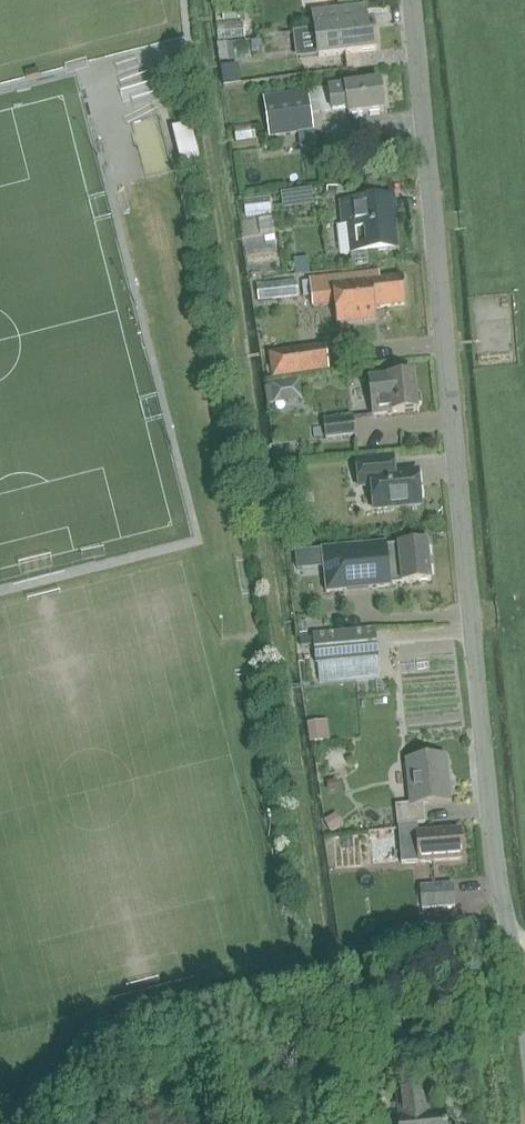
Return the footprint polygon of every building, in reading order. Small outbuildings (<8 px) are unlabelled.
[(312,16),(315,43),(316,46),(317,58),(377,51),(373,21),(366,22),(364,7),(318,12),(318,15),(312,16)] [(251,41),(254,59),(268,57),(274,46),(276,37),(251,41)] [(246,43),(224,43),(224,54),(246,55),(246,43)] [(308,92),(312,116),(347,110),(348,116),(384,111),(381,83),(345,87),(308,92)] [(312,116),(308,92),(308,91),(263,97),(269,138),(314,131),(312,116)] [(200,160),(191,123),(172,128),(181,165),(200,160)] [(269,196),(233,196),(233,220),(269,219),(269,196)] [(394,197),(339,203),(341,226),(337,226),(341,255),(398,248),(394,197)] [(301,287),(300,271),(283,271),(284,287),(301,287)] [(404,276),(381,278),(373,279),(372,272),(310,278),(313,305),(335,303),(337,323),(377,319),(375,308),(406,305),(404,276)] [(262,289),(263,306),(283,306),(282,289),(262,289)] [(326,345),(270,354),(273,378),(329,370),(326,345)] [(415,375),(369,379),(373,415),(418,410),(415,375)] [(301,401),(301,387),(272,388),(272,402),(301,401)] [(354,416),(353,417),(324,420),(326,439),(356,436),(354,416)] [(393,458),(355,462),(357,488),(370,487),(372,509),(421,505),(418,471),(395,474),(393,458)] [(308,594),(326,592),(355,590),(391,587),(391,586),(431,582),(428,543),(388,547),(387,543),(304,551),(308,594)] [(299,591),(288,593),(292,617),(302,616),(299,591)] [(376,659),(378,658),(375,628),(312,634),(316,665),(318,665),(319,680),(378,674),(376,659)] [(307,740),(328,739),(326,716),(305,718),(307,740)] [(396,806),(398,825),(417,824),(424,823),(422,804),(451,801),(446,756),(406,760),(410,804),(396,806)] [(417,824),(398,825),(401,864),(462,859),(460,829),(418,832),(417,824)] [(372,830),(375,858),(393,856),(390,828),(372,830)] [(322,831),(323,859),(367,857),(366,829),(322,831)] [(422,910),(455,907),(453,883),(420,886),(422,910)] [(445,1112),(430,1113),(427,1085),(397,1088),(400,1116),(398,1116),(399,1123),(446,1123),(445,1112)]
